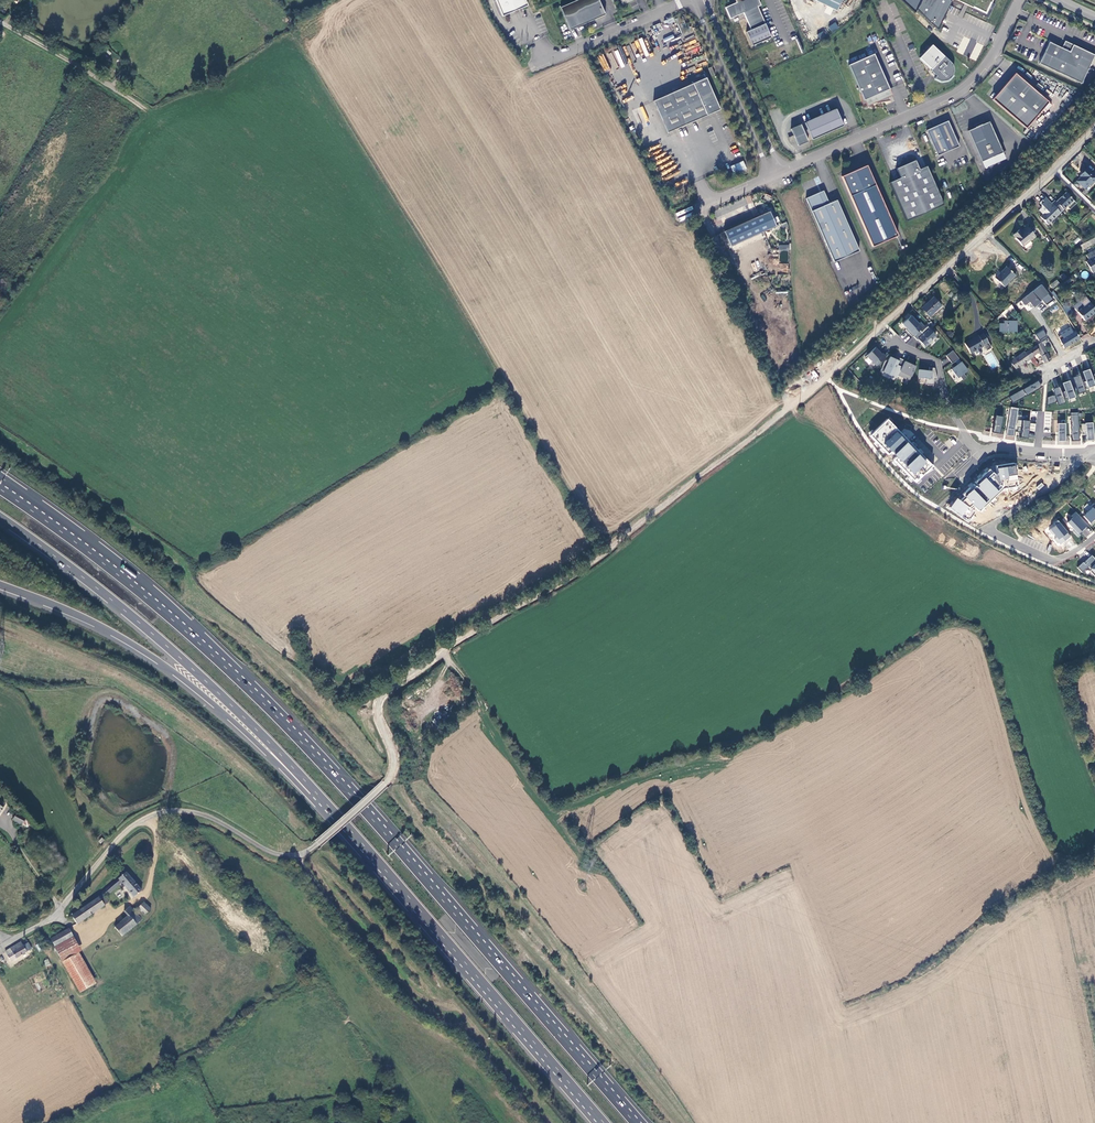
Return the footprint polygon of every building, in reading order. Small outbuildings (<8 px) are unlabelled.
[(502,16),(528,6),(525,0),(496,0),(502,16)] [(560,7),(570,30),(605,15),(599,0),(576,0),(560,7)] [(771,38),(757,7),(760,5),(758,0),(737,0),(735,1),(736,3),(725,8),(730,19),(743,13),(750,30),(746,32),(752,46),(771,38)] [(837,11),(842,0),(814,0),(837,11)] [(938,30),(942,22),(950,5),(952,0),(921,0),(919,4),(917,3),(915,7),(917,8),(917,9),(938,30)] [(973,8),(985,13),(990,3),(991,4),(993,0),(957,0),(973,8)] [(994,5),(991,4),(990,3),(985,13),(973,8),(971,11),(988,19),(994,5)] [(833,33),(839,27),(835,22),(828,27),(833,33)] [(869,43),(877,40),(875,35),(867,38),(869,43)] [(1064,42),(1061,49),(1049,43),(1038,64),(1081,84),(1094,56),(1064,42)] [(952,66),(950,62),(943,56),(943,57),(931,45),(919,58),(931,69),(930,70),(932,73),(931,74),(934,76),(934,75),(936,76),(934,78),(937,80),(938,81),(940,81),(943,81),(946,81),(947,80),(948,79),(950,77),(952,75),(952,74),(953,71),(953,70),(952,67),(952,66)] [(873,54),(848,65),(861,94),(860,94),(862,106),(890,101),(888,90),(889,90),(873,54)] [(1043,109),(1048,103),(1014,74),(992,100),(1025,129),(1043,109)] [(706,78),(653,101),(667,133),(720,109),(706,78)] [(843,126),(835,109),(804,123),(807,130),(808,134),(811,140),(843,126)] [(947,121),(925,131),(937,156),(958,147),(947,121)] [(988,122),(967,132),(981,162),(1001,153),(1002,153),(988,122)] [(800,125),(790,129),(793,136),(795,140),(797,146),(807,142),(805,135),(803,131),(800,125)] [(1001,153),(981,162),(983,169),(1004,160),(1001,153)] [(905,222),(943,205),(926,167),(919,170),(916,164),(917,164),(916,160),(895,169),(899,178),(888,183),(905,222)] [(744,161),(731,165),(734,174),(747,170),(744,161)] [(866,166),(841,177),(873,247),(898,235),(866,166)] [(1087,168),(1080,176),(1081,177),(1076,181),(1085,189),(1089,184),(1090,185),(1094,180),(1094,175),(1087,168)] [(807,198),(805,198),(833,262),(858,251),(836,200),(828,204),(822,191),(807,198)] [(1054,201),(1052,203),(1060,212),(1073,200),(1066,192),(1056,202),(1054,201)] [(1043,214),(1040,216),(1048,225),(1060,212),(1052,203),(1047,198),(1043,202),(1042,200),(1039,203),(1041,205),(1041,208),(1042,209),(1040,211),(1043,214)] [(725,232),(732,246),(777,226),(771,212),(725,232)] [(1023,247),(1035,237),(1027,226),(1020,231),(1019,230),(1013,235),(1023,247)] [(750,243),(765,237),(763,233),(748,239),(750,243)] [(1077,247),(1080,252),(1090,246),(1088,241),(1077,247)] [(779,262),(788,262),(789,245),(779,244),(779,262)] [(1088,260),(1085,262),(1092,273),(1094,270),(1094,251),(1094,250),(1085,256),(1088,260)] [(995,278),(1004,287),(1015,275),(1006,266),(995,278)] [(1086,270),(1080,273),(1083,279),(1089,276),(1086,270)] [(1059,284),(1057,280),(1050,285),(1053,289),(1059,284)] [(1051,300),(1053,299),(1042,284),(1015,303),(1020,310),(1024,306),(1028,312),(1043,301),(1048,307),(1053,303),(1051,300)] [(1084,307),(1090,302),(1085,297),(1080,301),(1084,307)] [(929,316),(941,306),(933,298),(922,308),(929,316)] [(1094,312),(1094,309),(1090,302),(1084,307),(1080,301),(1073,306),(1085,320),(1094,312)] [(906,329),(913,337),(913,336),(920,330),(924,326),(921,322),(919,324),(911,316),(903,324),(907,328),(906,329)] [(1065,332),(1066,332),(1068,335),(1074,331),(1069,322),(1065,317),(1062,319),(1066,325),(1064,326),(1067,330),(1065,332)] [(1004,323),(999,323),(999,332),(1017,332),(1018,320),(1004,320),(1004,323)] [(1063,328),(1058,320),(1054,322),(1059,330),(1063,328)] [(920,330),(913,336),(917,340),(918,339),(922,343),(921,344),(925,348),(929,344),(928,343),(936,335),(928,326),(922,332),(920,330)] [(1039,340),(1047,337),(1044,330),(1035,333),(1039,340)] [(1076,341),(1080,338),(1075,331),(1074,331),(1068,335),(1064,337),(1064,338),(1060,340),(1065,348),(1076,341)] [(984,345),(987,350),(992,348),(984,333),(979,336),(978,335),(965,343),(970,353),(984,345)] [(1040,353),(1041,356),(1047,353),(1045,349),(1043,350),(1040,344),(1038,344),(1029,350),(1034,356),(1040,353)] [(875,346),(866,355),(876,366),(886,356),(883,352),(882,353),(875,346)] [(959,359),(953,350),(946,356),(952,363),(951,364),(954,367),(951,369),(957,378),(960,376),(963,380),(967,377),(964,373),(968,370),(961,362),(957,365),(955,361),(959,359)] [(1030,359),(1034,356),(1029,350),(1025,352),(1030,359)] [(1027,361),(1030,359),(1025,352),(1024,351),(1011,361),(1016,369),(1027,361)] [(1043,360),(1044,363),(1051,360),(1047,353),(1041,356),(1043,360)] [(1040,365),(1038,363),(1034,356),(1030,359),(1031,362),(1036,368),(1040,365)] [(897,378),(898,375),(905,361),(905,360),(898,357),(896,362),(894,361),(895,359),(890,357),(888,361),(887,360),(885,362),(881,370),(884,371),(892,375),(892,376),(897,378)] [(828,360),(817,369),(822,374),(832,365),(828,360)] [(909,363),(905,361),(898,375),(909,380),(916,365),(912,363),(911,364),(909,363)] [(919,369),(918,377),(926,378),(926,384),(933,385),(934,379),(937,380),(934,368),(929,367),(929,370),(919,369)] [(1082,371),(1087,387),(1094,384),(1088,368),(1082,371)] [(1072,376),(1077,393),(1084,391),(1079,374),(1072,376)] [(1065,390),(1067,397),(1068,399),(1075,397),(1069,380),(1062,383),(1065,390)] [(1039,381),(1010,396),(1013,402),(1042,387),(1039,381)] [(1048,397),(1047,405),(1057,401),(1058,405),(1065,402),(1063,399),(1067,397),(1065,390),(1061,392),(1059,386),(1052,388),(1054,394),(1048,397)] [(1011,407),(1006,435),(1013,436),(1018,408),(1011,407)] [(1070,412),(1071,440),(1078,440),(1077,412),(1070,412)] [(995,415),(992,432),(999,433),(1002,416),(995,415)] [(893,459),(915,481),(932,465),(908,440),(887,418),(870,434),(888,454),(891,451),(896,456),(893,459)] [(1022,419),(1020,437),(1027,438),(1029,420),(1022,419)] [(1084,423),(1086,440),(1093,440),(1092,422),(1084,423)] [(951,508),(970,521),(976,512),(973,509),(975,506),(981,512),(1004,489),(1019,486),(1015,464),(996,466),(998,473),(997,475),(990,469),(964,495),(965,497),(961,501),(957,498),(951,508)] [(1094,503),(1087,510),(1088,511),(1083,516),(1091,525),(1094,520),(1094,505),(1094,503)] [(1084,530),(1088,526),(1075,512),(1071,516),(1072,518),(1067,523),(1074,530),(1073,532),(1078,537),(1082,533),(1080,531),(1083,529),(1084,530)] [(1059,542),(1061,544),(1071,536),(1060,523),(1051,529),(1057,537),(1055,539),(1058,543),(1059,542)] [(1083,563),(1083,562),(1077,568),(1081,573),(1088,567),(1091,570),(1090,571),(1094,577),(1094,559),(1091,555),(1085,561),(1087,562),(1085,564),(1083,563)] [(12,819),(26,827),(30,819),(17,812),(12,819)] [(133,899),(141,892),(126,873),(106,889),(110,894),(121,883),(133,899)] [(105,898),(110,894),(106,889),(101,894),(101,895),(71,917),(76,925),(108,903),(105,898)] [(138,910),(144,916),(150,911),(144,904),(138,910)] [(131,907),(124,913),(127,917),(134,927),(142,921),(141,919),(135,912),(131,907)] [(138,910),(135,912),(141,919),(144,916),(138,910)] [(121,938),(134,927),(127,917),(114,929),(121,938)] [(68,930),(50,939),(54,948),(73,938),(68,930)] [(80,951),(73,938),(54,948),(61,962),(76,953),(80,951)] [(22,946),(20,943),(5,953),(10,962),(30,950),(27,943),(22,946)] [(95,986),(76,953),(61,962),(80,995),(95,986)]
